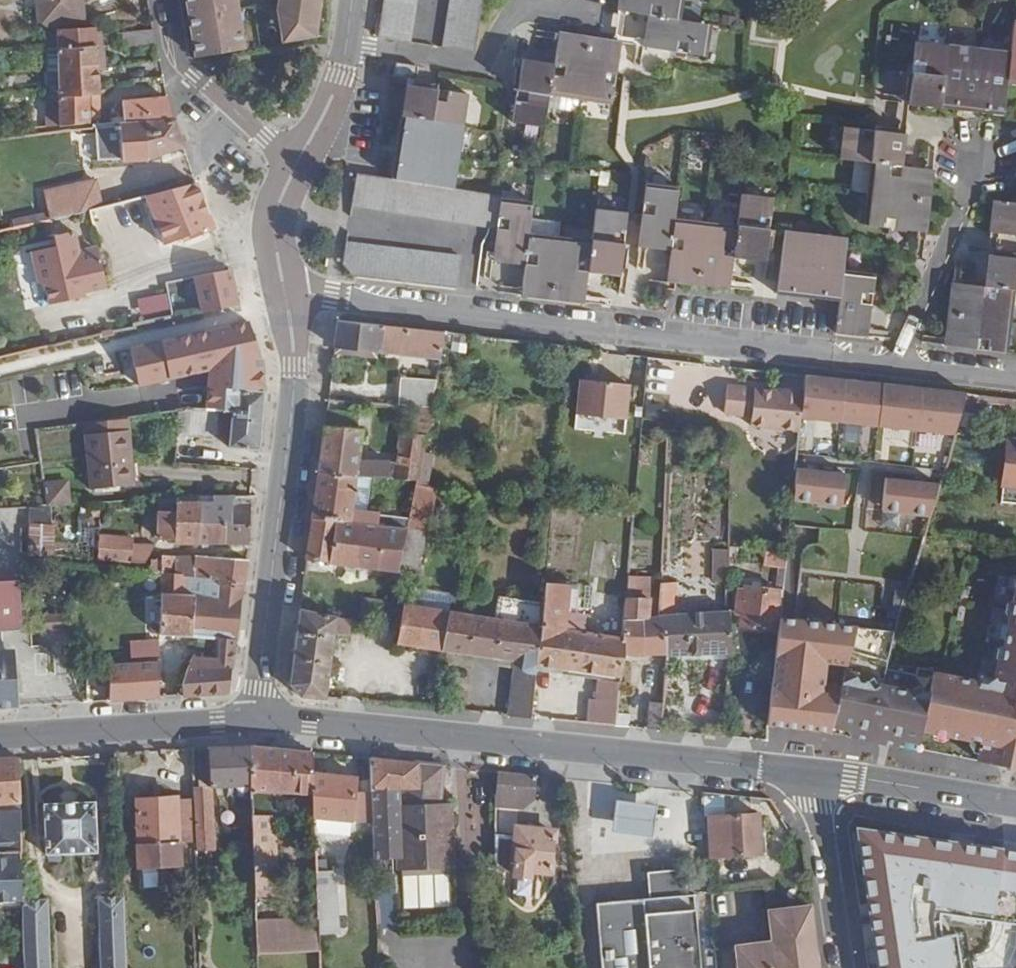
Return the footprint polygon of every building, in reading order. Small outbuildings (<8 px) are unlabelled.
[(41,26),(86,21),(84,0),(38,0),(41,26)] [(197,57),(245,48),(239,0),(188,0),(197,57)] [(276,7),(281,42),(314,36),(320,0),(278,0),(276,7)] [(379,38),(410,43),(417,0),(385,0),(379,38)] [(443,48),(476,53),(484,0),(451,0),(443,48)] [(618,11),(650,15),(645,47),(706,57),(710,25),(681,20),(684,0),(620,0),(618,11)] [(909,104),(1003,115),(1007,83),(1015,85),(1015,21),(1014,21),(1011,52),(916,41),(912,78),(909,104)] [(59,29),(59,48),(61,97),(90,96),(100,95),(98,65),(107,64),(106,44),(98,45),(97,35),(96,28),(59,29)] [(154,30),(123,33),(124,48),(157,46),(154,30)] [(550,94),(579,99),(612,104),(621,43),(560,34),(555,64),(523,60),(513,121),(545,126),(548,108),(550,94)] [(59,48),(3,51),(4,68),(48,66),(49,98),(61,97),(59,48)] [(397,64),(395,76),(414,79),(416,66),(397,64)] [(392,179),(356,174),(352,207),(498,229),(494,261),(526,265),(523,296),(585,303),(589,272),(620,275),(627,214),(596,210),(593,241),(530,233),(533,203),(501,199),(501,196),(455,189),(469,95),(406,86),(392,179)] [(577,112),(579,99),(550,94),(548,108),(577,112)] [(90,96),(61,97),(61,124),(61,125),(90,121),(90,96)] [(174,119),(168,96),(123,100),(124,122),(174,119)] [(61,97),(49,98),(49,125),(61,124),(61,97)] [(121,124),(99,127),(102,160),(126,157),(126,160),(148,160),(184,148),(174,119),(124,122),(121,122),(121,124)] [(906,135),(843,127),(840,158),(872,162),(864,225),(927,233),(934,170),(902,166),(906,135)] [(95,135),(81,135),(82,159),(96,159),(95,135)] [(50,211),(52,222),(92,213),(90,208),(102,205),(97,181),(46,192),(50,211)] [(196,183),(150,194),(170,246),(188,239),(189,240),(189,241),(190,241),(191,241),(192,241),(193,241),(216,232),(196,183)] [(679,187),(648,184),(640,246),(672,249),(668,281),(730,289),(734,257),(766,261),(773,198),(741,195),(738,226),(675,219),(679,187)] [(994,200),(990,232),(1015,235),(1015,203),(994,200)] [(52,222),(50,211),(0,222),(0,233),(52,222)] [(76,294),(85,292),(108,286),(100,250),(81,255),(75,231),(56,235),(58,246),(36,250),(44,285),(48,284),(52,305),(71,301),(69,291),(75,289),(76,294)] [(847,238),(785,231),(777,294),(840,301),(836,332),(869,336),(875,275),(844,271),(847,238)] [(461,256),(347,242),(344,263),(353,276),(457,288),(461,256)] [(946,346),(1007,353),(1015,290),(1015,258),(988,255),(984,286),(953,283),(946,346)] [(242,308),(233,269),(193,278),(202,317),(242,308)] [(86,297),(85,292),(76,294),(75,289),(69,291),(71,301),(86,297)] [(141,317),(172,311),(168,293),(138,299),(141,317)] [(447,333),(339,322),(336,347),(378,351),(379,342),(403,344),(444,348),(447,333)] [(378,351),(336,347),(334,356),(379,360),(379,355),(401,357),(403,344),(379,342),(378,351)] [(807,392),(802,431),(952,448),(968,396),(809,377),(807,392)] [(435,391),(437,381),(401,379),(399,405),(421,407),(432,408),(435,391)] [(580,379),(576,412),(625,419),(629,385),(580,379)] [(802,431),(807,392),(790,390),(789,394),(782,393),(731,386),(728,415),(756,419),(754,430),(802,437),(802,431)] [(261,428),(263,390),(226,388),(225,410),(233,410),(230,446),(259,448),(261,428)] [(403,433),(396,479),(417,481),(418,481),(426,438),(432,408),(421,407),(417,434),(403,433)] [(185,408),(180,410),(178,432),(218,434),(220,410),(185,408)] [(327,412),(325,424),(361,428),(361,415),(327,412)] [(87,434),(128,430),(127,418),(119,419),(101,422),(86,424),(87,434)] [(325,424),(318,472),(358,476),(388,478),(389,462),(364,460),(366,449),(369,450),(370,446),(378,447),(379,429),(361,428),(325,424)] [(87,434),(86,434),(91,489),(136,484),(130,430),(128,430),(87,434)] [(417,481),(406,530),(399,571),(419,573),(424,533),(419,531),(427,487),(429,488),(438,440),(426,438),(418,481),(417,481)] [(1003,485),(1015,487),(1015,440),(1008,439),(1003,485)] [(358,476),(318,472),(312,518),(376,526),(378,513),(353,510),(358,476)] [(45,483),(48,505),(78,500),(75,479),(45,483)] [(793,512),(843,518),(847,486),(797,481),(793,512)] [(886,491),(883,522),(927,527),(936,496),(886,491)] [(253,500),(254,495),(215,496),(215,503),(202,502),(201,544),(248,544),(248,507),(253,500)] [(201,544),(202,502),(178,503),(178,512),(159,512),(158,540),(159,540),(176,540),(176,545),(201,544)] [(376,526),(312,518),(307,559),(399,571),(406,530),(376,526)] [(55,526),(30,525),(28,555),(53,557),(55,526)] [(111,555),(111,560),(146,563),(156,545),(134,544),(135,538),(103,535),(102,555),(111,555)] [(766,551),(739,548),(737,561),(764,564),(766,551)] [(729,581),(729,551),(716,550),(715,581),(729,581)] [(766,551),(764,564),(764,566),(786,568),(788,553),(766,551)] [(164,560),(163,575),(166,575),(176,576),(177,556),(164,556),(164,560)] [(195,556),(177,556),(176,576),(187,576),(206,578),(218,579),(217,584),(242,587),(246,560),(195,556)] [(152,558),(150,573),(163,575),(164,560),(152,558)] [(419,573),(399,571),(396,585),(417,588),(419,573)] [(166,575),(165,593),(185,595),(187,576),(176,576),(166,575)] [(205,594),(206,578),(187,576),(185,595),(195,595),(205,594)] [(235,640),(242,587),(217,584),(218,579),(206,578),(205,594),(195,595),(192,636),(216,638),(235,640)] [(829,730),(911,746),(920,741),(922,729),(982,741),(977,760),(1015,768),(1015,578),(1001,658),(997,657),(993,677),(984,683),(933,672),(934,670),(917,667),(915,677),(883,669),(885,665),(887,665),(887,662),(851,653),(829,730)] [(650,581),(626,580),(622,636),(623,636),(621,654),(669,656),(667,615),(650,615),(650,581)] [(21,629),(21,623),(18,582),(0,583),(0,630),(21,629)] [(569,585),(545,582),(543,598),(558,600),(556,616),(542,615),(540,627),(537,664),(586,671),(592,633),(567,629),(569,589),(569,585)] [(667,615),(669,656),(731,653),(729,613),(676,614),(675,584),(666,584),(667,615)] [(742,614),(740,627),(774,632),(780,588),(745,585),(745,589),(739,589),(729,587),(729,611),(736,613),(742,614)] [(165,593),(164,595),(162,635),(192,636),(195,595),(185,595),(165,593)] [(542,615),(543,605),(499,598),(495,620),(540,627),(542,615)] [(558,600),(543,598),(543,605),(542,615),(556,616),(558,600)] [(540,627),(495,620),(472,616),(403,606),(397,645),(513,661),(508,716),(531,718),(531,717),(536,670),(537,664),(540,627)] [(45,611),(46,628),(73,627),(72,610),(45,611)] [(336,619),(299,610),(290,683),(302,696),(325,699),(333,634),(336,619)] [(351,637),(353,623),(336,619),(333,634),(351,637)] [(891,641),(892,639),(857,629),(851,653),(887,662),(890,663),(891,660),(893,641),(891,641)] [(599,634),(592,633),(586,671),(593,672),(620,676),(621,654),(623,636),(622,636),(599,634)] [(228,692),(235,640),(216,638),(217,651),(210,657),(194,657),(185,695),(228,692)] [(160,655),(161,640),(131,642),(132,656),(160,655)] [(19,705),(17,669),(6,649),(0,650),(0,707),(19,705)] [(160,661),(88,666),(88,678),(88,683),(111,683),(111,699),(160,696),(160,661)] [(586,671),(537,664),(536,670),(593,678),(593,672),(586,671)] [(593,678),(588,723),(590,723),(593,708),(617,711),(617,707),(619,691),(620,676),(593,672),(593,678)] [(774,677),(768,730),(814,740),(829,684),(804,678),(802,684),(774,677)] [(652,702),(649,729),(661,730),(664,703),(652,702)] [(593,708),(590,723),(591,723),(615,726),(617,713),(617,711),(593,708)] [(252,785),(251,746),(210,748),(212,787),(252,785)] [(312,751),(251,746),(252,785),(252,790),(314,793),(313,772),(312,751)] [(370,758),(353,756),(354,776),(357,776),(356,786),(372,788),(370,758)] [(445,765),(370,758),(372,788),(373,823),(378,929),(399,928),(396,870),(453,868),(450,802),(440,802),(445,765)] [(19,759),(0,760),(0,838),(1,852),(0,852),(0,895),(23,894),(19,759)] [(533,801),(536,775),(498,771),(496,793),(509,795),(509,799),(533,801)] [(354,776),(313,772),(314,793),(315,817),(353,821),(373,823),(372,788),(356,786),(357,776),(354,776)] [(212,787),(195,787),(195,798),(213,797),(212,787)] [(650,804),(651,791),(616,790),(615,802),(650,804)] [(215,846),(213,797),(195,798),(197,841),(197,847),(215,846)] [(197,841),(195,798),(138,800),(141,866),(181,864),(180,842),(197,841)] [(94,802),(45,804),(47,853),(96,851),(94,802)] [(654,812),(614,806),(612,822),(610,837),(650,842),(652,827),(654,812)] [(254,845),(256,897),(278,896),(275,816),(252,815),(254,845)] [(705,819),(706,830),(708,856),(761,852),(759,820),(754,821),(754,816),(705,819)] [(316,823),(315,832),(350,835),(351,826),(316,823)] [(495,825),(495,842),(510,844),(510,850),(514,851),(513,862),(515,863),(514,877),(528,878),(528,871),(553,874),(556,831),(495,825)] [(319,917),(320,949),(340,948),(336,869),(317,870),(319,917)] [(694,894),(687,895),(684,869),(647,872),(649,898),(596,903),(602,967),(701,967),(694,894)] [(124,896),(100,897),(103,967),(127,967),(124,896)] [(24,900),(26,958),(26,967),(50,967),(48,899),(24,900)] [(811,959),(816,959),(808,907),(768,911),(772,942),(736,946),(738,967),(812,967),(811,959)] [(259,954),(320,951),(320,949),(319,917),(257,920),(259,954)] [(379,946),(380,960),(394,959),(393,947),(378,939),(379,946)]
